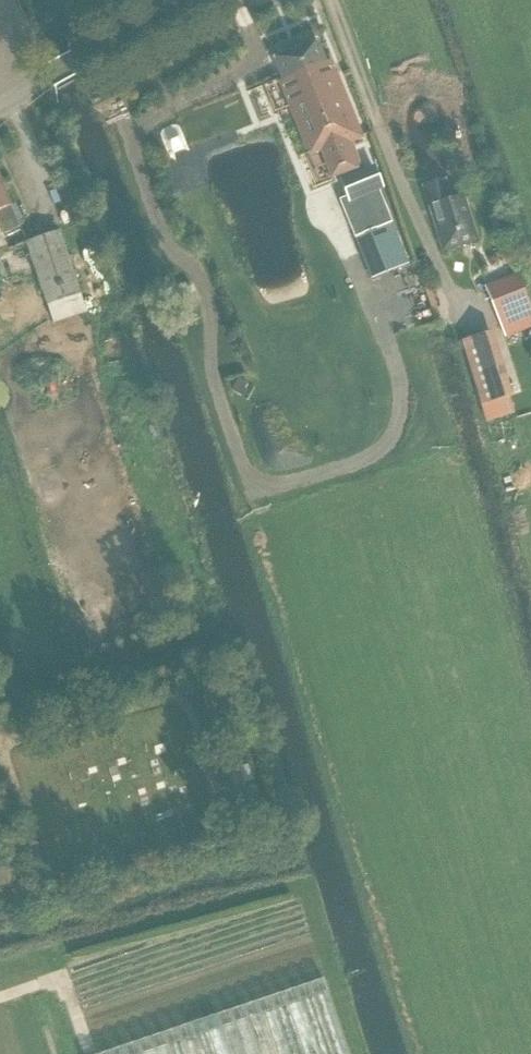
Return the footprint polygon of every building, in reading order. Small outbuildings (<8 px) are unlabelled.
[(317,40),(274,57),(283,80),(280,81),(290,108),(292,107),(303,133),(321,126),(329,146),(321,149),(331,177),(361,167),(351,141),(362,137),(334,66),(328,68),(317,40)] [(446,180),(424,186),(443,251),(479,240),(468,207),(464,208),(461,198),(452,200),(446,180)] [(4,234),(20,226),(11,205),(0,181),(0,225),(4,234)] [(376,185),(341,199),(350,223),(371,278),(406,264),(376,185)] [(47,304),(80,293),(60,230),(26,242),(47,304)] [(487,290),(496,313),(497,314),(504,334),(522,327),(530,323),(530,303),(520,277),(487,290)] [(195,297),(192,286),(181,290),(185,300),(195,297)] [(510,394),(492,332),(464,341),(483,404),(499,399),(500,403),(507,401),(505,395),(510,394)] [(324,978),(97,1053),(349,1053),(324,978)]
